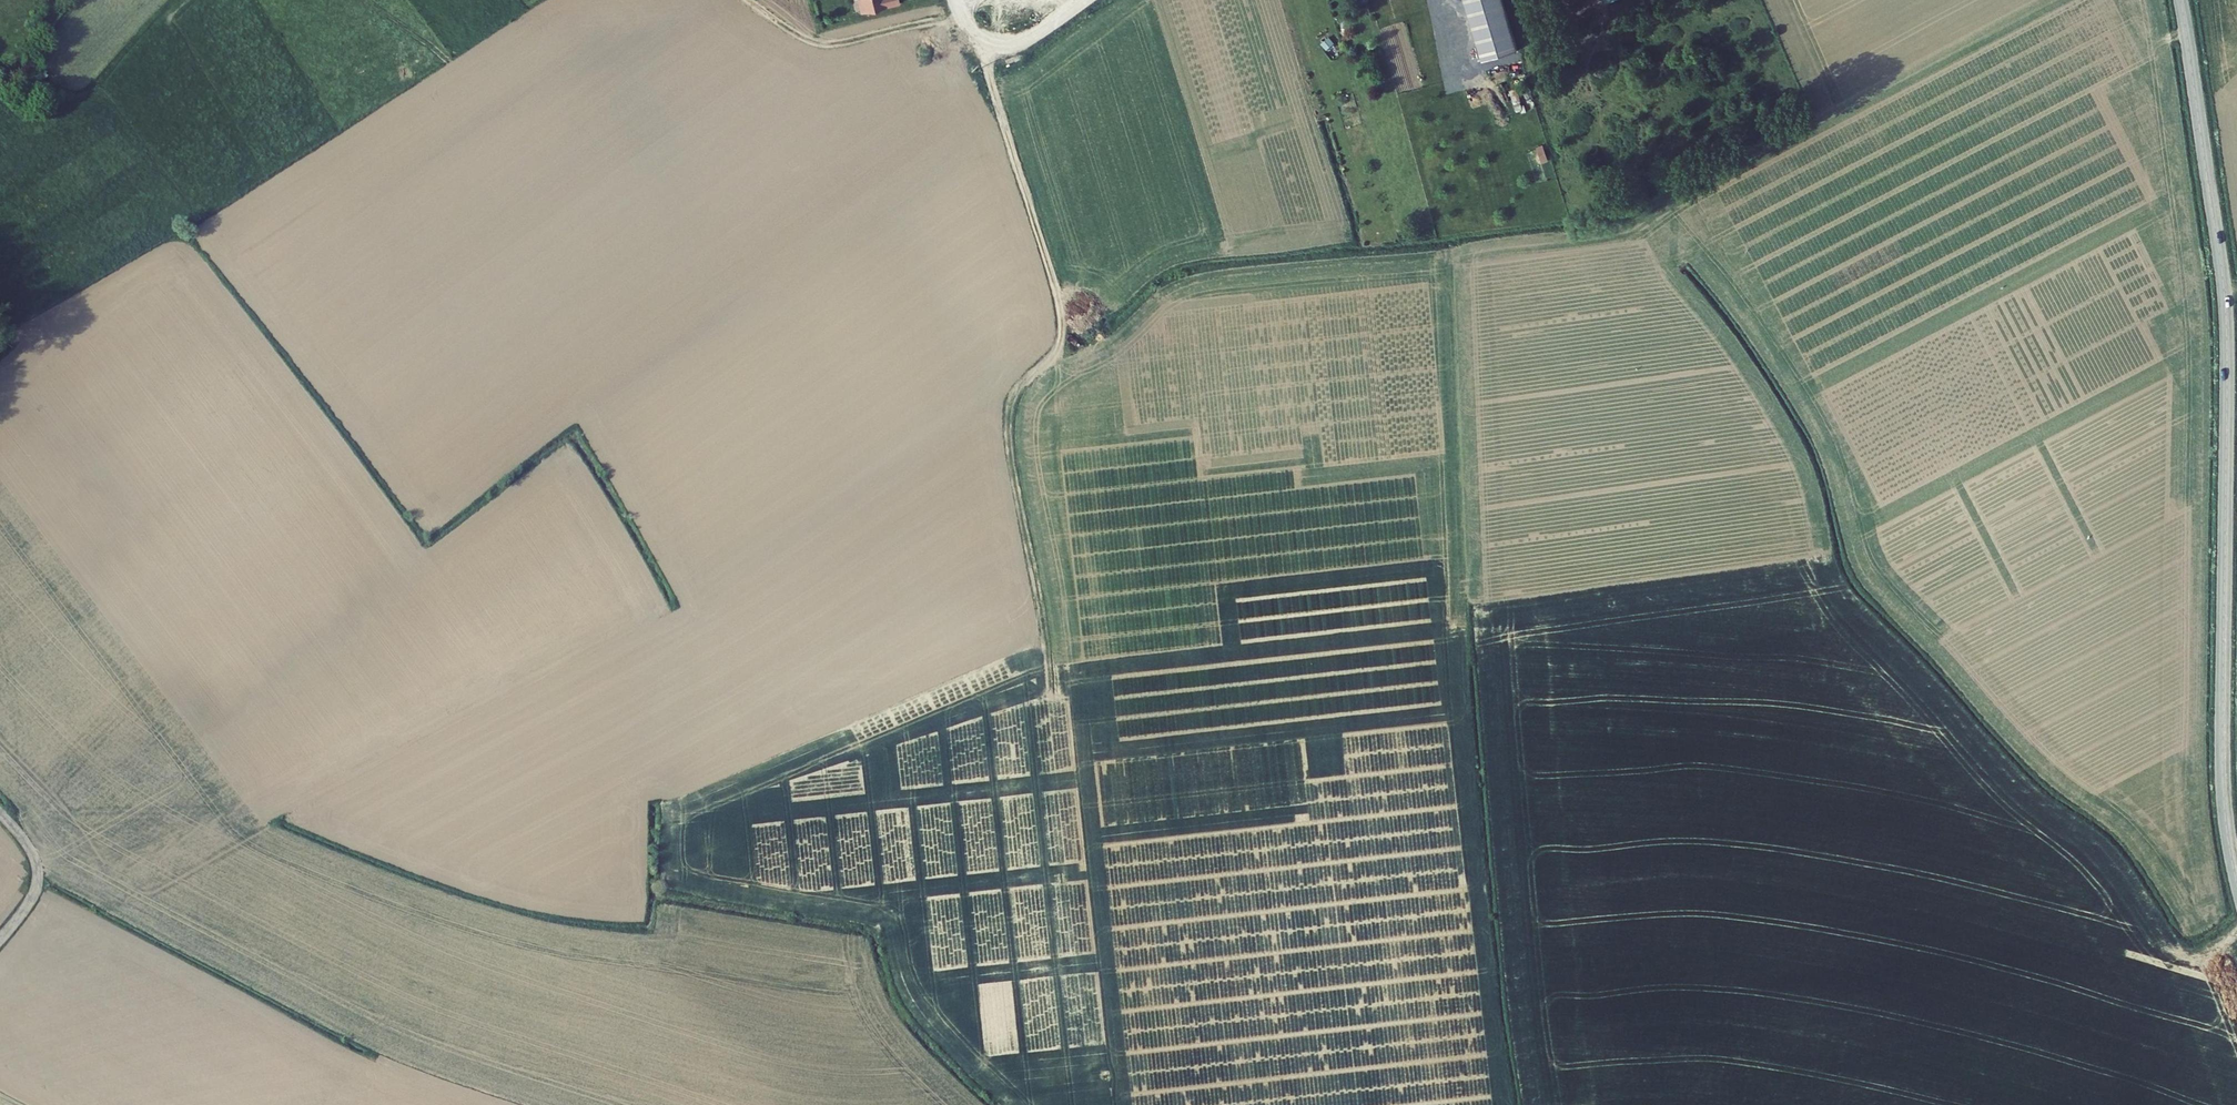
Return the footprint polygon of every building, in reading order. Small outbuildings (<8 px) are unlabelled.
[(537,11),(555,0),(527,0),(537,11)] [(845,10),(884,0),(843,0),(845,10)] [(1471,66),(1505,56),(1489,0),(1451,0),(1471,66)] [(1546,144),(1535,147),(1541,164),(1551,160),(1546,144)]
